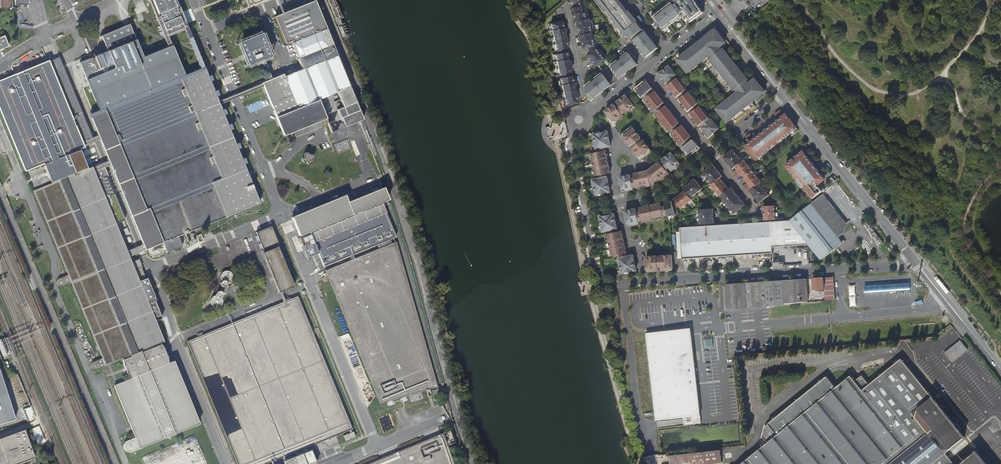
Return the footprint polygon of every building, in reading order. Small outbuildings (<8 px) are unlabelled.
[(163,37),(165,36),(187,27),(181,12),(176,0),(148,0),(163,37)] [(264,86),(284,136),(292,132),(320,121),(324,119),(326,118),(324,115),(318,100),(325,97),(331,95),(338,92),(344,107),(347,115),(359,111),(338,59),(326,30),(315,0),(275,16),(285,42),(286,43),(291,41),(298,60),(301,66),(302,69),(284,76),(283,74),(272,79),(269,80),(262,83),(264,86)] [(627,41),(632,38),(639,46),(640,46),(647,57),(658,48),(620,0),(595,0),(627,41)] [(669,39),(704,12),(694,0),(639,0),(669,39)] [(575,8),(584,50),(596,47),(587,5),(575,8)] [(563,21),(550,24),(567,106),(579,104),(563,21)] [(131,452),(132,451),(200,424),(174,360),(170,362),(169,361),(168,354),(167,355),(164,349),(166,349),(161,342),(164,341),(157,322),(147,300),(156,296),(148,278),(147,278),(142,267),(143,266),(140,259),(132,262),(129,256),(127,251),(117,226),(118,225),(117,223),(125,220),(107,176),(108,176),(105,168),(112,165),(144,244),(146,249),(193,230),(260,203),(253,187),(252,185),(247,173),(243,163),(245,163),(243,157),(241,158),(237,149),(239,148),(237,142),(235,143),(230,130),(231,129),(229,123),(227,124),(224,115),(225,114),(223,108),(221,109),(219,104),(218,101),(216,96),(217,95),(215,89),(213,89),(209,81),(211,80),(209,74),(207,75),(203,66),(190,37),(186,38),(198,68),(183,74),(172,45),(166,47),(144,55),(137,38),(136,38),(130,23),(123,25),(107,32),(102,35),(108,50),(80,62),(100,109),(90,113),(99,135),(93,137),(59,57),(49,62),(48,61),(0,81),(0,106),(26,168),(25,169),(26,171),(45,163),(45,164),(52,182),(53,183),(33,191),(68,275),(60,278),(59,279),(58,280),(57,281),(57,282),(57,283),(58,284),(58,285),(59,285),(60,286),(61,286),(62,285),(71,282),(102,358),(94,361),(93,362),(92,363),(92,364),(92,366),(92,367),(93,368),(94,369),(95,369),(96,369),(105,366),(110,363),(122,358),(122,360),(123,362),(123,363),(123,364),(124,367),(124,366),(126,371),(125,371),(126,372),(128,374),(129,376),(131,379),(118,384),(114,385),(136,437),(128,440),(127,441),(126,443),(125,444),(125,446),(126,448),(126,449),(128,450),(129,451),(131,452)] [(700,36),(674,57),(677,61),(687,73),(696,66),(701,61),(704,59),(703,58),(707,54),(711,59),(710,60),(735,90),(736,89),(739,93),(735,97),(734,95),(731,98),(726,102),(717,109),(728,122),(733,118),(736,121),(755,105),(752,102),(755,100),(765,92),(767,90),(754,75),(748,80),(741,72),(740,73),(738,70),(739,69),(736,65),(723,49),(730,44),(727,41),(717,28),(715,30),(705,38),(706,39),(704,41),(703,40),(700,36)] [(239,42),(248,66),(262,60),(264,59),(272,56),(262,32),(239,42)] [(0,38),(0,51),(9,47),(7,43),(4,36),(0,38)] [(597,49),(587,57),(596,68),(606,61),(597,49)] [(620,78),(637,65),(627,53),(620,58),(622,60),(618,62),(617,61),(610,66),(620,78)] [(704,59),(701,61),(731,98),(734,95),(735,97),(739,93),(736,89),(735,90),(710,60),(711,59),(707,54),(703,58),(704,59)] [(262,60),(269,80),(272,79),(264,59),(262,60)] [(696,66),(687,73),(688,74),(697,67),(696,66)] [(670,70),(668,67),(662,72),(662,71),(656,75),(659,79),(662,82),(664,85),(669,81),(670,82),(673,80),(672,79),(675,76),(673,73),(670,70)] [(586,88),(594,98),(611,85),(601,73),(594,78),(595,80),(586,88)] [(677,78),(666,87),(668,90),(669,91),(673,96),(676,99),(680,95),(681,96),(684,94),(683,93),(687,90),(677,78)] [(647,84),(645,81),(634,89),(641,98),(645,95),(646,96),(649,94),(648,93),(652,90),(650,87),(647,84)] [(262,83),(218,101),(219,104),(264,86),(262,83)] [(331,95),(337,110),(344,107),(338,92),(331,95)] [(654,92),(643,101),(652,113),(657,109),(658,110),(660,108),(659,107),(663,104),(654,92)] [(690,92),(678,101),(680,104),(685,110),(688,112),(699,103),(690,92)] [(363,120),(359,111),(347,115),(344,107),(337,110),(331,95),(325,97),(331,112),(324,115),(326,118),(331,133),(363,120)] [(630,101),(625,96),(617,103),(619,106),(620,107),(619,108),(623,114),(625,113),(626,114),(634,107),(630,101)] [(318,100),(324,115),(331,112),(325,97),(318,100)] [(725,101),(716,108),(717,109),(726,102),(725,101)] [(614,105),(605,112),(610,118),(607,119),(612,125),(614,124),(623,116),(622,115),(618,111),(617,108),(614,105)] [(696,124),(699,127),(710,118),(701,106),(696,110),(695,109),(692,111),(693,112),(689,115),(692,118),(696,124)] [(665,107),(654,116),(668,133),(679,124),(677,121),(674,118),(670,113),(667,110),(665,107)] [(753,154),(758,160),(762,157),(760,156),(762,154),(764,156),(773,149),(771,147),(773,146),(774,147),(782,142),(780,140),(782,138),(783,140),(792,133),(791,131),(792,130),(794,132),(797,129),(786,115),(753,142),(750,139),(749,140),(751,143),(747,146),(753,154)] [(706,126),(701,130),(703,132),(706,135),(709,139),(714,134),(719,129),(717,126),(715,123),(712,121),(708,124),(707,122),(705,125),(706,126)] [(634,129),(632,126),(620,136),(630,147),(633,144),(634,143),(635,145),(640,140),(639,139),(641,138),(634,129)] [(675,132),(671,135),(681,146),(691,137),(682,126),(678,129),(677,128),(674,130),(675,132)] [(596,188),(597,195),(611,192),(610,187),(610,184),(609,182),(608,177),(606,177),(605,174),(611,173),(610,168),(609,166),(609,163),(608,158),(607,156),(606,151),(605,148),(612,146),(610,141),(610,139),(610,137),(608,131),(594,134),(596,142),(598,149),(599,152),(592,153),(594,161),(595,168),(597,176),(599,176),(600,179),(594,180),(596,188)] [(650,149),(643,140),(642,141),(637,145),(635,147),(632,149),(641,161),(652,151),(650,149)] [(696,143),(694,140),(690,143),(689,142),(686,144),(687,145),(683,149),(690,158),(701,149),(698,146),(696,143)] [(734,150),(724,158),(733,170),(736,168),(754,190),(751,192),(761,204),(770,196),(769,194),(766,190),(765,189),(761,185),(761,184),(763,183),(762,182),(758,178),(758,177),(754,172),(753,171),(750,167),(749,166),(745,161),(743,162),(743,161),(739,157),(738,155),(734,151),(734,150)] [(302,160),(302,161),(303,161),(303,162),(304,162),(305,162),(306,162),(307,161),(307,162),(307,163),(307,164),(308,164),(309,164),(310,164),(311,164),(311,163),(312,162),(312,161),(311,160),(311,159),(312,159),(313,159),(314,158),(314,157),(314,156),(313,155),(312,154),(311,154),(310,154),(309,155),(309,154),(309,153),(308,153),(307,152),(306,152),(305,153),(304,154),(304,155),(304,156),(305,157),(303,157),(302,158),(302,159),(302,160)] [(664,161),(663,162),(662,163),(667,169),(668,169),(670,167),(673,171),(682,164),(677,159),(672,152),(663,159),(664,161)] [(822,193),(825,190),(821,184),(826,180),(824,179),(828,176),(826,174),(823,176),(804,153),(787,166),(811,196),(812,196),(814,199),(815,198),(822,193)] [(649,171),(635,174),(636,179),(638,186),(638,188),(652,185),(651,178),(653,178),(654,177),(659,182),(670,173),(667,169),(662,163),(661,162),(649,171)] [(714,165),(704,173),(705,173),(708,178),(710,180),(713,184),(714,184),(712,186),(713,187),(716,191),(717,192),(720,196),(721,197),(721,196),(722,198),(726,202),(727,203),(730,208),(731,209),(735,214),(736,214),(746,205),(743,201),(741,203),(740,201),(742,200),(738,195),(737,194),(736,192),(732,188),(730,190),(727,186),(725,184),(724,183),(721,179),(723,177),(720,172),(719,171),(717,169),(714,165)] [(636,179),(633,180),(632,175),(621,177),(622,184),(624,191),(635,189),(634,187),(636,187),(638,186),(636,179)] [(687,205),(688,204),(689,206),(694,203),(692,201),(693,200),(692,198),(697,194),(698,193),(703,190),(704,189),(696,179),(693,181),(688,185),(684,189),(686,191),(675,200),(676,201),(675,202),(673,203),(673,202),(666,203),(667,207),(667,208),(669,216),(669,217),(675,216),(676,216),(675,209),(678,208),(680,206),(682,209),(683,209),(684,210),(688,207),(687,205)] [(292,217),(300,236),(310,232),(324,266),(350,256),(351,260),(326,270),(380,403),(387,401),(405,396),(408,395),(421,391),(425,390),(437,387),(396,242),(355,259),(353,255),(396,237),(382,203),(388,200),(383,188),(348,202),(345,195),(292,217)] [(784,222),(785,247),(808,246),(811,246),(823,261),(844,244),(840,239),(845,235),(847,225),(824,195),(791,221),(784,222)] [(667,207),(663,208),(662,204),(640,209),(641,213),(643,222),(644,223),(665,218),(665,217),(669,216),(667,208),(667,207)] [(776,206),(765,207),(765,212),(765,214),(766,216),(766,221),(777,220),(777,213),(777,207),(776,206)] [(641,213),(638,214),(637,210),(626,212),(628,219),(629,226),(640,224),(640,222),(641,222),(643,222),(641,213)] [(714,210),(700,210),(700,212),(700,218),(701,219),(701,225),(715,225),(715,219),(714,217),(714,215),(714,210)] [(615,214),(601,217),(604,232),(609,231),(610,234),(608,235),(613,257),(620,255),(620,258),(623,273),(637,270),(634,255),(627,257),(627,254),(623,231),(617,233),(617,230),(618,229),(615,214)] [(772,223),(774,248),(785,247),(784,222),(772,223)] [(680,229),(682,260),(740,257),(774,254),(774,248),(772,223),(737,225),(680,229)] [(257,232),(264,250),(262,251),(280,293),(280,294),(282,293),(282,292),(294,287),(278,247),(277,246),(279,245),(279,244),(272,228),(272,226),(257,232)] [(163,243),(167,252),(183,246),(179,237),(163,243)] [(144,244),(127,251),(129,256),(146,249),(144,244)] [(658,256),(647,257),(648,272),(660,271),(659,267),(659,266),(661,265),(660,258),(659,258),(658,256)] [(674,270),(673,256),(662,256),(662,258),(663,266),(663,271),(674,270)] [(232,281),(233,280),(233,279),(234,278),(234,277),(234,275),(233,273),(232,272),(231,271),(230,271),(229,270),(227,270),(226,271),(225,271),(224,272),(223,273),(222,274),(222,275),(222,276),(222,277),(222,279),(223,280),(224,281),(223,281),(222,282),(222,283),(222,285),(223,286),(224,287),(225,287),(226,286),(227,286),(228,284),(228,282),(230,282),(231,282),(232,281)] [(815,278),(816,289),(826,289),(827,300),(829,300),(837,299),(835,277),(815,278)] [(785,280),(787,304),(795,303),(810,302),(808,278),(785,280)] [(766,281),(768,306),(782,305),(787,304),(785,280),(766,281)] [(748,282),(750,308),(768,306),(766,281),(748,282)] [(727,289),(728,301),(729,310),(750,308),(748,282),(727,284),(727,289)] [(911,282),(865,284),(865,291),(911,289),(911,282)] [(211,300),(210,301),(210,302),(211,304),(211,305),(212,306),(212,307),(214,307),(215,308),(216,308),(217,308),(218,308),(219,307),(220,307),(221,306),(222,304),(222,303),(222,302),(222,301),(222,300),(221,299),(222,298),(223,297),(223,295),(223,294),(222,293),(221,292),(219,292),(218,293),(217,293),(216,295),(217,296),(216,296),(214,297),(213,297),(212,298),(211,299),(211,300)] [(326,439),(328,442),(337,439),(336,435),(351,428),(314,335),(312,330),(297,296),(188,341),(239,463),(265,463),(326,439)] [(699,415),(690,328),(645,332),(654,420),(683,417),(699,415)] [(4,357),(11,354),(4,339),(0,341),(0,348),(4,357)] [(944,353),(951,362),(967,350),(960,340),(944,353)] [(779,433),(769,441),(741,463),(932,463),(966,437),(903,358),(871,384),(864,375),(857,380),(852,374),(837,386),(829,375),(770,423),(779,433)] [(15,419),(0,372),(0,424),(15,419)] [(31,424),(37,422),(32,411),(27,413),(31,424)] [(699,415),(683,417),(684,425),(700,423),(699,415)] [(767,426),(764,435),(769,441),(779,433),(770,423),(767,426)] [(343,436),(345,441),(355,437),(353,431),(343,436)] [(33,460),(23,432),(0,440),(0,463),(21,463),(33,460)] [(449,445),(445,434),(442,435),(427,441),(400,452),(380,460),(371,463),(455,463),(449,445)] [(284,460),(286,463),(316,463),(317,463),(312,449),(284,460)] [(671,463),(693,463),(704,463),(722,461),(721,450),(670,456),(671,463)] [(961,463),(987,463),(977,451),(961,463)]
